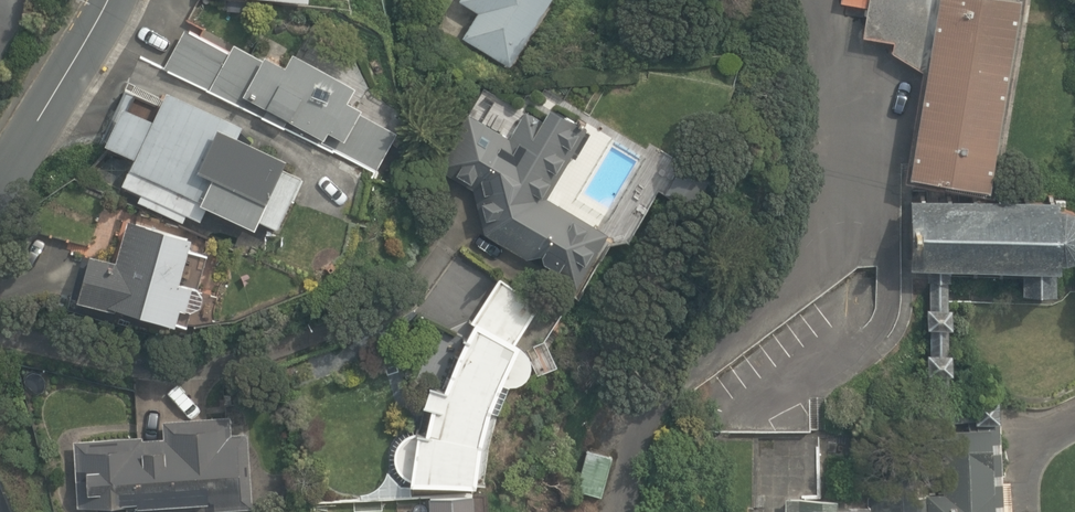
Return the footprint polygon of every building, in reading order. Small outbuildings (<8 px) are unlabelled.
[(510,66),(550,0),(459,0),(477,12),(462,36),(510,66)] [(992,198),(1026,0),(841,0),(840,3),(868,8),(862,37),(893,43),(891,53),(922,72),(903,182),(992,198)] [(167,69),(332,156),(335,150),(376,172),(397,132),(365,115),(370,104),(359,98),(366,85),(295,48),(286,65),(268,55),(266,60),(234,44),(230,52),(187,30),(167,69)] [(139,201),(184,221),(187,215),(200,221),(211,198),(254,217),(263,198),(267,200),(287,156),(241,135),(246,125),(168,89),(160,105),(125,89),(103,138),(138,154),(124,185),(142,194),(139,201)] [(484,233),(576,286),(606,233),(544,198),(582,133),(572,127),(576,121),(551,106),(542,121),(525,111),(510,137),(467,113),(436,167),(474,189),(484,233)] [(664,191),(691,208),(709,178),(683,161),(664,191)] [(909,199),(907,269),(927,270),(926,282),(929,282),(948,283),(950,283),(950,270),(1021,271),(1020,294),(1052,295),(1052,272),(1056,272),(1056,263),(1059,263),(1067,261),(1074,257),(1074,214),(1069,210),(1062,208),(1056,208),(1056,201),(909,199)] [(127,219),(117,260),(88,253),(76,301),(112,311),(113,307),(188,326),(193,308),(187,306),(193,284),(181,281),(182,277),(192,279),(196,264),(186,261),(193,236),(127,219)] [(424,484),(477,485),(483,443),(492,409),(503,382),(507,384),(517,383),(525,379),(530,372),(533,363),(531,354),(525,346),(517,341),(540,305),(498,277),(471,322),(473,324),(457,356),(444,389),(430,384),(424,403),(431,406),(425,432),(413,432),(404,436),(398,444),(394,453),(394,463),(398,472),(405,479),(415,483),(424,484)] [(974,423),(1000,423),(999,397),(971,398),(972,409),(954,409),(954,397),(948,397),(948,376),(952,376),(951,353),(948,353),(948,329),(952,329),(952,307),(948,307),(948,283),(929,282),(929,308),(926,308),(926,329),(930,329),(930,355),(928,355),(928,373),(931,373),(932,402),(929,402),(929,424),(951,423),(951,420),(974,420),(974,423)] [(378,344),(382,356),(394,352),(390,340),(378,344)] [(394,354),(382,359),(387,373),(399,369),(394,354)] [(128,511),(200,511),(254,509),(249,433),(232,434),(231,416),(163,420),(165,439),(143,440),(143,436),(74,440),(78,508),(98,506),(99,511),(127,511),(128,511)] [(868,496),(868,508),(869,511),(1004,511),(1000,423),(974,423),(967,424),(968,430),(940,431),(942,493),(868,496)] [(579,490),(604,496),(614,455),(589,449),(579,490)] [(868,508),(836,508),(835,498),(785,498),(785,511),(869,511),(868,508)]
